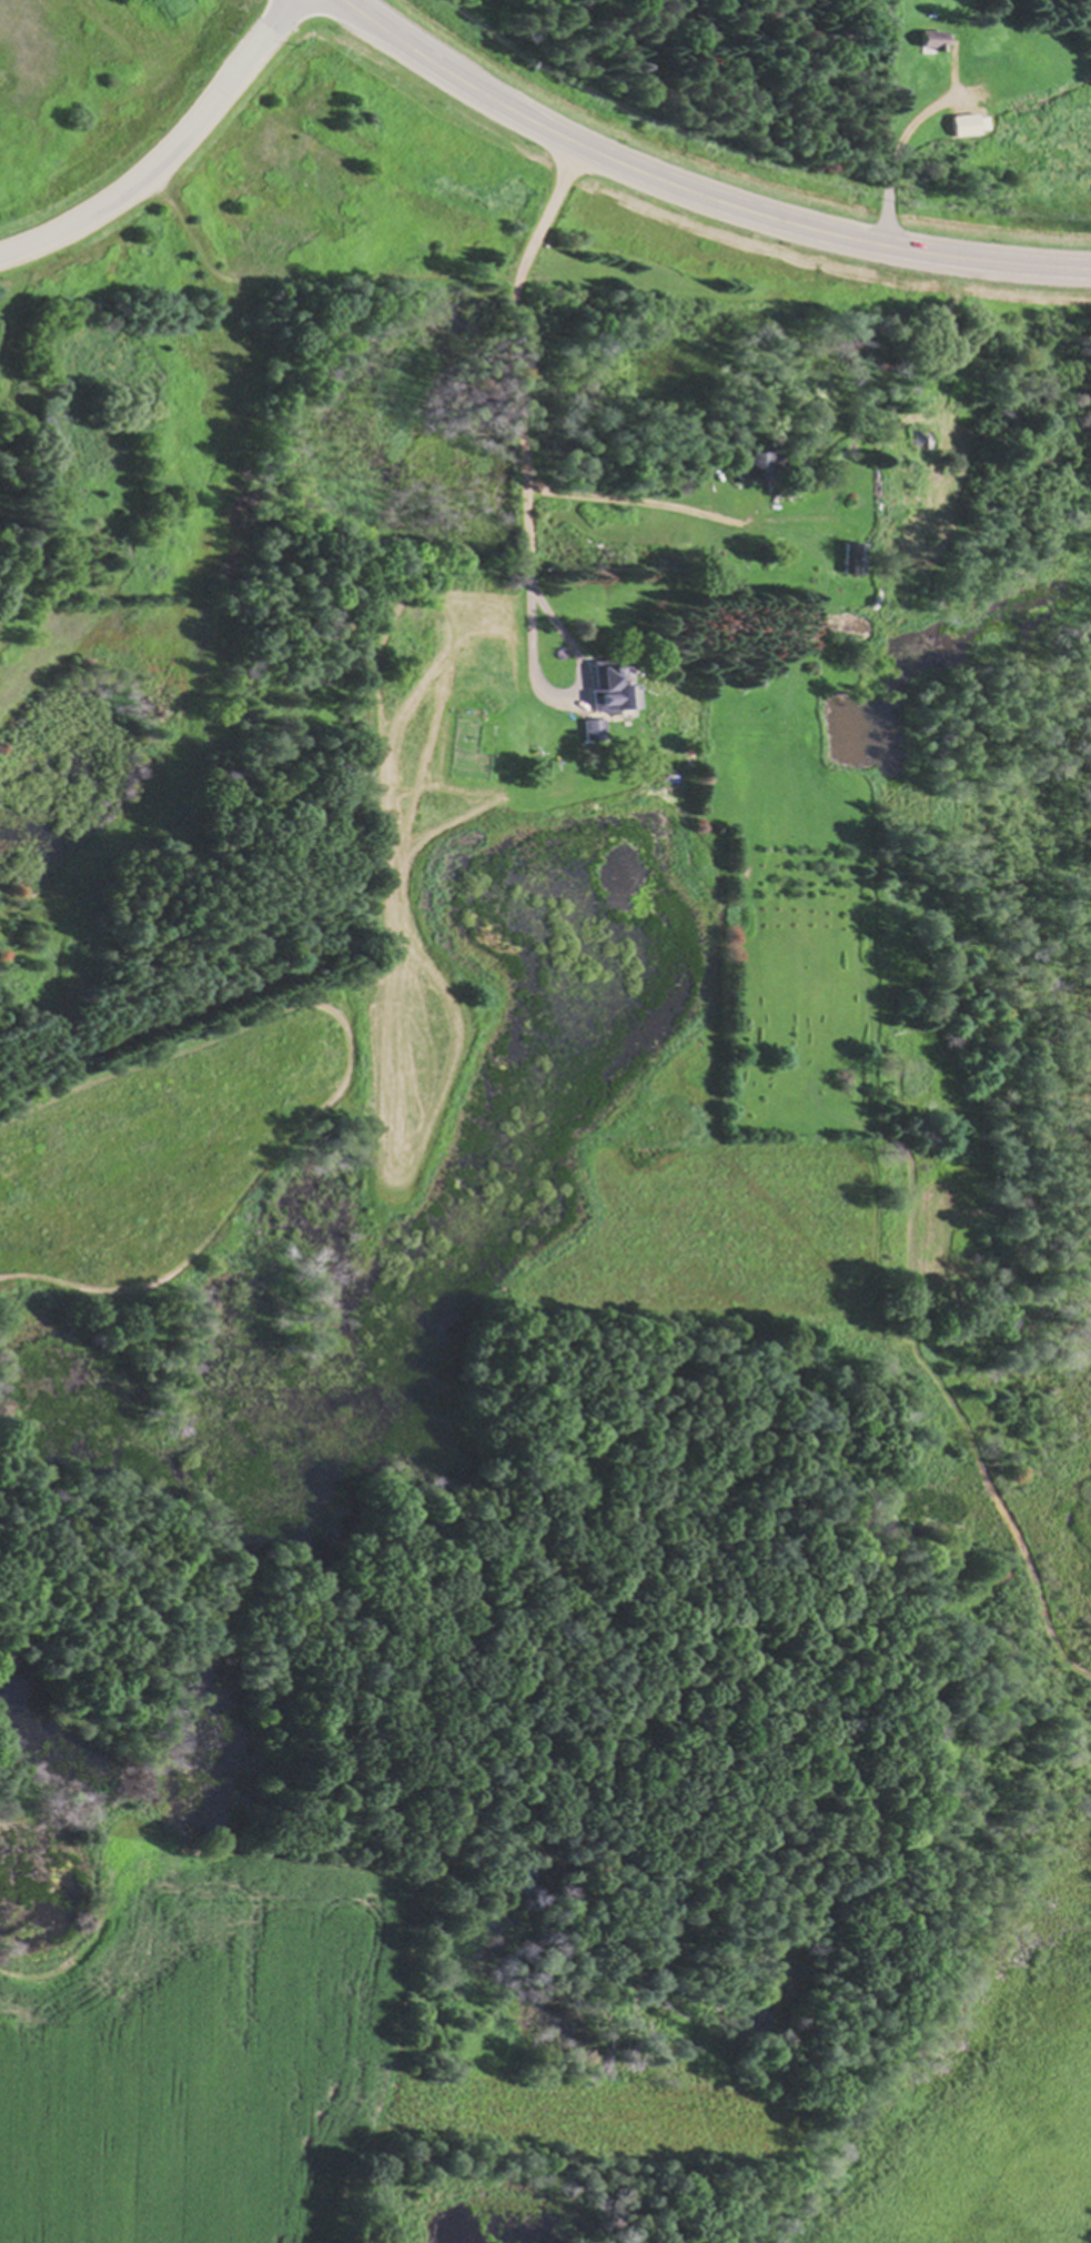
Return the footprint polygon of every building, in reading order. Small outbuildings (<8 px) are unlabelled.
[(943,54),(943,24),(914,24),(914,54),(943,54)] [(948,117),(949,135),(985,134),(984,115),(948,117)] [(778,479),(778,452),(734,452),(734,479),(778,479)] [(840,574),(855,575),(856,543),(842,543),(840,574)] [(592,711),(632,710),(630,662),(590,663),(592,711)] [(583,741),(605,740),(604,720),(582,721),(583,741)]
